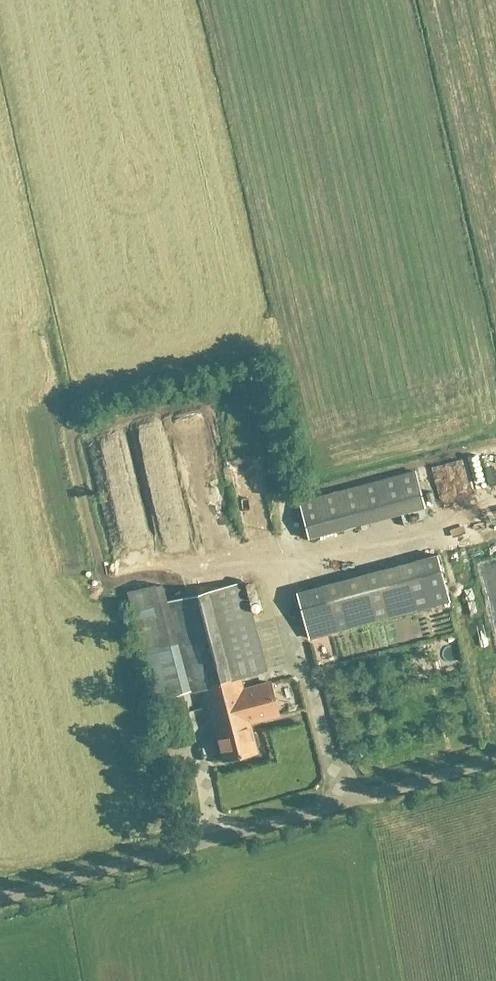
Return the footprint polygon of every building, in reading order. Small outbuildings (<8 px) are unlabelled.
[(217,525),(199,423),(174,427),(192,529),(217,525)] [(125,490),(116,434),(94,437),(104,494),(125,490)] [(133,441),(137,453),(155,447),(150,435),(133,441)] [(133,460),(160,559),(185,553),(158,454),(133,460)] [(235,539),(264,536),(259,461),(229,464),(235,539)] [(304,526),(420,495),(414,474),(298,505),(304,526)] [(111,510),(116,525),(130,520),(125,505),(111,510)] [(115,542),(136,538),(133,522),(112,527),(115,542)] [(321,587),(297,594),(309,640),(333,634),(449,603),(437,557),(321,587)] [(244,584),(165,603),(161,587),(130,595),(145,653),(169,747),(194,740),(170,647),(176,645),(188,692),(201,689),(212,734),(214,734),(221,762),(255,753),(255,752),(260,750),(256,737),(251,738),(248,726),(278,718),(269,685),(242,692),(239,680),(266,673),(244,584)]
